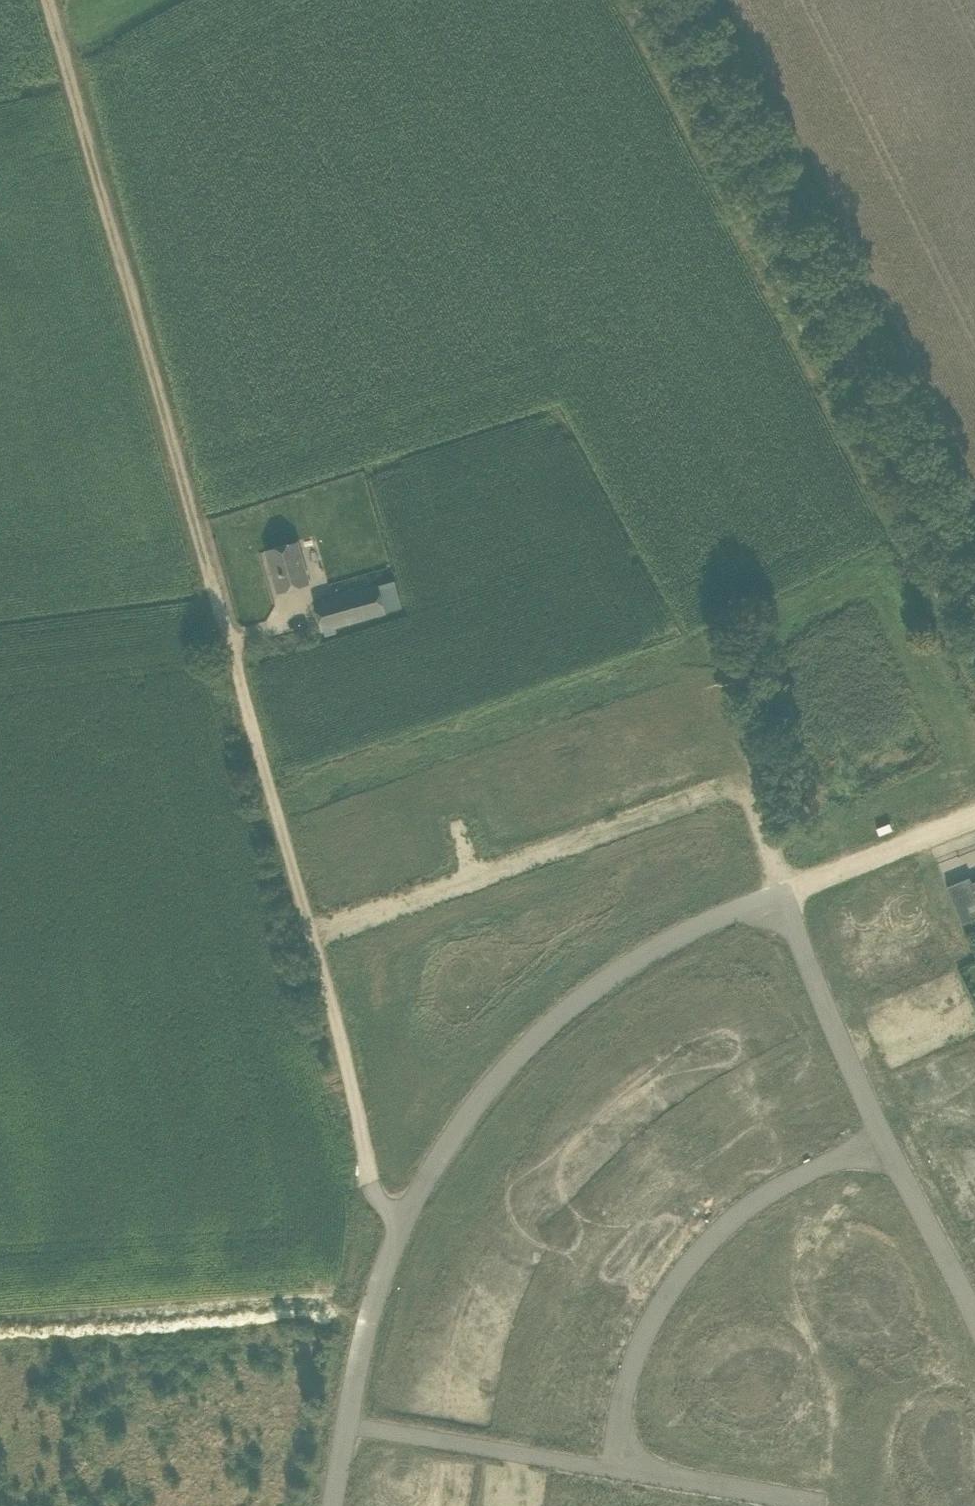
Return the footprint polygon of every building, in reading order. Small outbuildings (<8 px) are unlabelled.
[(266,550),(278,592),(309,584),(297,541),(266,550)] [(386,612),(401,607),(394,580),(389,581),(389,582),(378,585),(377,583),(313,603),(322,633),(386,614),(386,612)] [(970,878),(947,887),(962,924),(974,918),(974,891),(970,878)] [(751,1096),(741,1103),(745,1110),(756,1103),(751,1096)] [(756,1103),(745,1110),(750,1116),(760,1109),(756,1103)] [(771,1135),(760,1142),(765,1149),(775,1141),(771,1135)] [(775,1141),(765,1149),(769,1155),(780,1148),(775,1141)] [(963,1198),(974,1219),(974,1192),(963,1198)] [(508,1344),(506,1352),(518,1355),(520,1347),(508,1344)] [(506,1352),(504,1359),(516,1362),(518,1355),(506,1352)] [(505,1391),(503,1399),(514,1401),(516,1401),(517,1393),(505,1391)] [(503,1399),(502,1407),(515,1409),(516,1401),(514,1401),(503,1399)] [(640,1505),(662,1505),(664,1497),(643,1494),(640,1505)] [(662,1505),(684,1505),(685,1501),(664,1497),(662,1505)]
